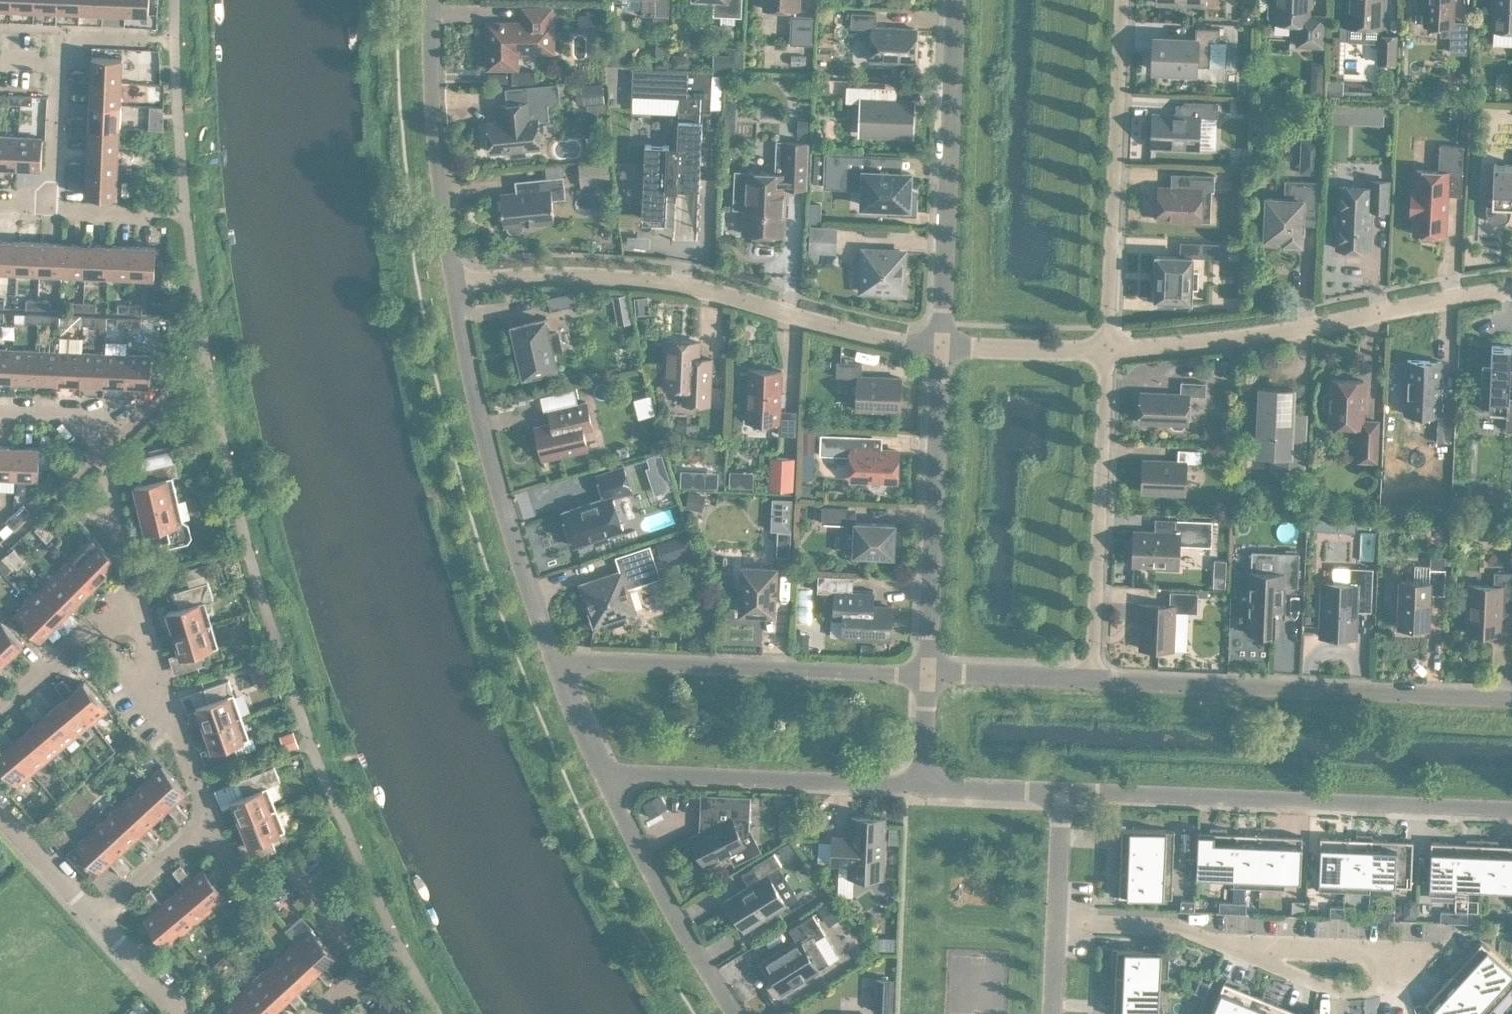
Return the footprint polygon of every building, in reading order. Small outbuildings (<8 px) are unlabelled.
[(10,8),(10,0),(0,0),(0,8),(10,8)] [(33,9),(33,0),(10,0),(10,8),(33,9)] [(56,10),(56,0),(33,0),(33,9),(56,10)] [(79,11),(79,0),(56,0),(56,10),(79,11)] [(102,12),(102,0),(79,0),(79,11),(102,12)] [(124,13),(125,0),(102,0),(102,12),(124,13)] [(124,13),(148,14),(149,0),(125,0),(124,13)] [(668,23),(669,0),(642,0),(641,14),(653,15),(653,23),(668,23)] [(740,15),(741,0),(715,0),(714,14),(740,15)] [(763,8),(795,9),(795,10),(795,9),(799,9),(799,0),(763,0),(763,8)] [(1308,15),(1309,0),(1269,0),(1268,16),(1271,18),(1274,18),(1274,22),(1292,23),(1298,29),(1297,41),(1305,41),(1305,45),(1322,46),(1323,16),(1308,15)] [(1381,27),(1382,0),(1347,0),(1346,25),(1381,27)] [(1452,22),(1453,0),(1420,0),(1420,8),(1425,8),(1424,22),(1442,23),(1441,35),(1451,35),(1450,52),(1465,52),(1466,22),(1452,22)] [(1492,30),(1511,31),(1511,0),(1493,0),(1492,30)] [(587,15),(578,15),(579,32),(601,31),(600,5),(587,6),(587,15)] [(552,23),(550,23),(550,9),(524,9),(524,23),(488,23),(488,67),(516,67),(516,51),(552,51),(552,23)] [(872,28),(871,60),(914,62),(916,29),(876,27),(877,13),(851,12),(851,27),(872,28)] [(790,43),(812,44),(813,16),(795,15),(795,14),(794,14),(794,15),(791,15),(790,43)] [(1196,27),(1195,39),(1155,38),(1154,70),(1194,71),(1194,66),(1209,66),(1210,41),(1219,41),(1220,28),(1196,27)] [(1380,35),(1379,63),(1394,63),(1396,35),(1380,35)] [(656,39),(656,53),(668,54),(669,39),(656,39)] [(608,49),(608,62),(625,63),(625,50),(608,49)] [(672,54),(672,66),(691,67),(692,61),(686,55),(672,54)] [(791,55),(791,64),(806,64),(806,56),(791,55)] [(91,56),(90,80),(121,81),(122,58),(91,56)] [(709,107),(709,111),(710,111),(712,71),(633,67),(632,95),(679,97),(679,110),(704,111),(704,107),(709,107)] [(72,71),(72,79),(84,80),(84,71),(72,71)] [(1311,77),(1310,90),(1322,91),(1323,77),(1311,77)] [(84,80),(72,79),(72,88),(83,89),(84,80)] [(90,80),(89,103),(120,104),(121,81),(90,80)] [(818,82),(817,93),(829,93),(829,82),(818,82)] [(558,83),(524,86),(526,102),(547,100),(547,103),(559,102),(558,83)] [(602,83),(582,85),(584,103),(604,102),(602,83)] [(1399,86),(1399,97),(1410,98),(1411,86),(1399,86)] [(861,132),(912,134),(913,102),(871,100),(872,88),(847,87),(847,100),(862,101),(861,132)] [(7,103),(20,104),(20,95),(8,94),(7,103)] [(20,95),(20,104),(32,104),(32,95),(20,95)] [(1237,99),(1237,112),(1249,112),(1249,100),(1237,99)] [(724,101),(723,137),(735,137),(736,101),(724,101)] [(1151,147),(1198,149),(1200,116),(1217,117),(1218,102),(1193,101),(1192,115),(1152,113),(1151,147)] [(502,104),(503,117),(505,117),(505,121),(487,123),(490,151),(510,149),(510,156),(526,155),(525,148),(540,146),(537,118),(527,119),(526,102),(502,104)] [(89,103),(88,126),(119,127),(120,104),(89,103)] [(1332,104),(1331,123),(1383,124),(1383,105),(1332,104)] [(70,116),(70,125),(82,125),(82,117),(70,116)] [(798,119),(797,135),(807,136),(808,120),(798,119)] [(663,216),(666,216),(667,198),(675,198),(676,187),(699,188),(702,121),(678,120),(677,145),(645,144),(644,165),(640,164),(639,184),(643,184),(642,215),(645,215),(645,214),(663,214),(663,216)] [(82,125),(70,125),(70,134),(82,134),(82,125)] [(88,126),(87,148),(118,150),(119,127),(88,126)] [(17,167),(18,136),(0,135),(0,166),(17,167)] [(18,136),(17,167),(41,168),(42,137),(18,136)] [(1301,138),(1300,173),(1319,174),(1320,139),(1301,138)] [(743,233),(783,235),(784,214),(785,213),(784,213),(785,204),(785,203),(785,187),(805,188),(807,142),(785,141),(784,173),(746,171),(746,172),(736,172),(734,207),(744,207),(743,233)] [(1447,195),(1461,195),(1463,145),(1439,144),(1438,170),(1416,169),(1415,189),(1411,189),(1410,215),(1414,215),(1413,233),(1445,235),(1447,195)] [(87,148),(87,171),(117,173),(118,150),(87,148)] [(814,154),(813,183),(824,183),(825,155),(814,154)] [(889,206),(889,211),(913,212),(914,192),(909,192),(910,172),(870,170),(870,156),(825,155),(824,183),(863,185),(862,205),(889,206)] [(69,162),(68,171),(80,171),(80,162),(69,162)] [(1494,163),(1492,199),(1486,199),(1486,211),(1487,217),(1491,222),(1498,224),(1504,223),(1508,218),(1510,212),(1511,206),(1511,207),(1511,164),(1494,163)] [(1234,170),(1233,181),(1245,181),(1245,170),(1234,170)] [(80,171),(68,171),(68,179),(80,180),(80,171)] [(117,173),(87,171),(86,195),(116,196),(117,173)] [(1157,219),(1200,221),(1201,190),(1214,190),(1214,174),(1189,173),(1189,187),(1159,186),(1157,219)] [(501,194),(504,226),(508,225),(508,229),(511,232),(519,231),(522,228),(521,224),(554,221),(552,199),(565,198),(563,176),(539,178),(540,190),(501,194)] [(1336,248),(1369,249),(1371,209),(1387,210),(1388,181),(1371,180),(1371,187),(1339,186),(1338,214),(1333,216),(1333,225),(1337,227),(1336,248)] [(1265,238),(1283,238),(1283,242),(1301,243),(1302,213),(1316,213),(1317,182),(1293,181),(1293,193),(1285,192),(1285,198),(1266,198),(1266,199),(1262,198),(1262,212),(1266,212),(1265,238)] [(819,252),(835,253),(836,227),(811,226),(809,262),(818,263),(819,252)] [(16,271),(17,241),(0,240),(0,271),(16,271)] [(16,271),(39,272),(40,242),(17,241),(16,271)] [(39,272),(62,273),(63,243),(40,242),(39,272)] [(62,273),(85,274),(86,244),(63,243),(62,273)] [(1200,257),(1228,258),(1229,244),(1201,243),(1200,257)] [(85,274),(108,275),(109,245),(86,244),(85,274)] [(108,275),(130,276),(132,246),(109,245),(108,275)] [(132,246),(130,276),(154,277),(155,247),(132,246)] [(862,290),(883,291),(883,294),(905,295),(906,273),(902,273),(904,252),(863,250),(862,290)] [(1158,305),(1174,306),(1174,300),(1190,300),(1191,286),(1197,287),(1197,271),(1191,270),(1192,256),(1156,255),(1154,299),(1158,299),(1158,305)] [(547,297),(550,310),(576,304),(573,291),(547,297)] [(613,296),(615,308),(627,306),(625,294),(613,296)] [(648,296),(634,297),(635,306),(648,304),(648,296)] [(25,308),(38,309),(38,300),(26,299),(25,308)] [(38,300),(38,309),(50,309),(50,300),(38,300)] [(71,310),(83,311),(84,302),(72,301),(71,310)] [(84,302),(83,311),(96,311),(96,302),(84,302)] [(117,312),(129,313),(130,304),(117,303),(117,312)] [(150,303),(150,312),(163,312),(163,303),(150,303)] [(130,304),(129,313),(141,313),(142,304),(130,304)] [(25,322),(37,322),(37,313),(25,313),(25,322)] [(37,313),(37,322),(49,323),(49,314),(37,313)] [(59,314),(59,323),(71,324),(71,315),(59,314)] [(71,324),(83,324),(83,315),(71,315),(71,324)] [(83,315),(83,324),(95,325),(95,316),(83,315)] [(116,326),(129,326),(129,317),(117,317),(116,326)] [(129,317),(129,326),(141,327),(141,318),(129,317)] [(513,326),(520,355),(524,374),(555,367),(552,352),(561,350),(557,332),(548,334),(544,318),(513,326)] [(699,341),(667,340),(665,387),(683,388),(682,402),(710,403),(712,364),(701,364),(701,361),(698,358),(699,341)] [(1511,431),(1511,399),(1508,398),(1510,346),(1491,345),(1490,365),(1482,365),(1481,387),(1479,387),(1479,394),(1481,394),(1480,398),(1489,399),(1488,411),(1506,412),(1505,430),(1511,431)] [(11,380),(13,349),(0,348),(0,379),(11,380)] [(11,380),(34,380),(35,350),(13,349),(11,380)] [(34,380),(57,381),(59,351),(35,350),(34,380)] [(57,381),(80,382),(82,352),(59,351),(57,381)] [(80,382),(103,383),(104,353),(82,352),(80,382)] [(103,383),(126,384),(127,354),(104,353),(103,383)] [(127,354),(126,384),(150,385),(151,355),(127,354)] [(1438,415),(1436,442),(1450,443),(1451,408),(1439,407),(1441,361),(1407,360),(1405,414),(1438,415)] [(836,376),(857,377),(855,409),(899,411),(901,377),(861,375),(862,362),(837,361),(836,376)] [(746,420),(779,422),(782,370),(748,369),(748,373),(740,372),(739,388),(747,388),(746,420)] [(1359,460),(1376,461),(1377,421),(1362,420),(1364,380),(1331,379),(1330,393),(1327,393),(1324,396),(1324,408),(1326,411),(1329,411),(1329,425),(1360,426),(1359,460)] [(1139,421),(1171,423),(1171,425),(1174,428),(1181,428),(1184,425),(1185,423),(1188,423),(1189,395),(1205,396),(1206,382),(1181,381),(1180,394),(1171,393),(1170,393),(1169,393),(1162,393),(1160,392),(1160,393),(1140,392),(1139,421)] [(717,400),(728,400),(728,386),(718,386),(717,400)] [(1288,453),(1287,467),(1303,467),(1305,428),(1291,427),(1292,389),(1260,388),(1258,451),(1288,453)] [(555,408),(555,409),(557,419),(555,420),(553,423),(536,426),(543,458),(587,448),(583,430),(592,428),(586,401),(555,408)] [(873,487),(881,488),(884,485),(885,480),(897,481),(898,451),(858,449),(859,435),(820,433),(819,454),(851,456),(850,465),(853,467),(857,467),(856,479),(870,480),(870,484),(873,487)] [(14,477),(16,446),(0,445),(0,476),(14,477)] [(16,446),(14,477),(38,478),(39,447),(16,446)] [(1142,491),(1184,493),(1186,462),(1201,462),(1202,450),(1178,449),(1177,461),(1143,459),(1142,491)] [(650,466),(645,467),(654,494),(672,488),(660,452),(647,456),(650,466)] [(803,453),(802,478),(813,479),(814,453),(803,453)] [(769,488),(793,489),(794,457),(770,456),(769,488)] [(134,485),(139,508),(177,499),(172,477),(178,475),(174,461),(143,468),(147,482),(134,485)] [(609,539),(607,534),(623,529),(612,496),(631,490),(623,466),(597,474),(604,497),(562,511),(573,545),(591,539),(593,544),(609,539)] [(689,491),(685,507),(702,510),(705,494),(689,491)] [(1289,493),(1289,509),(1302,509),(1302,493),(1289,493)] [(36,495),(27,503),(33,509),(42,501),(36,495)] [(177,499),(139,508),(145,531),(158,528),(161,542),(170,540),(171,544),(188,540),(191,535),(189,526),(183,522),(177,499)] [(23,504),(14,512),(20,519),(29,510),(23,504)] [(822,505),(822,522),(847,523),(848,507),(822,505)] [(20,519),(14,512),(5,520),(11,527),(20,519)] [(1311,518),(1310,530),(1337,531),(1337,519),(1311,518)] [(1133,564),(1134,564),(1134,562),(1158,563),(1158,568),(1178,569),(1179,545),(1211,546),(1212,520),(1175,519),(1174,533),(1163,533),(1163,534),(1157,534),(1157,532),(1134,531),(1134,535),(1131,537),(1131,544),(1134,547),(1133,564)] [(34,529),(40,535),(48,528),(42,522),(34,529)] [(854,554),(893,556),(894,548),(898,548),(899,531),(894,531),(895,523),(855,522),(854,554)] [(48,528),(40,535),(46,541),(53,534),(48,528)] [(776,555),(790,556),(791,531),(777,530),(776,555)] [(692,531),(674,537),(680,555),(698,549),(692,531)] [(93,535),(70,557),(96,583),(110,569),(107,566),(116,557),(93,535)] [(627,588),(660,577),(650,545),(615,556),(620,571),(581,584),(594,624),(606,620),(607,623),(610,624),(622,621),(624,617),(623,615),(635,611),(627,588)] [(6,555),(11,561),(19,554),(13,548),(6,555)] [(1285,611),(1286,587),(1297,587),(1299,553),(1276,552),(1276,559),(1258,558),(1258,571),(1250,571),(1249,597),(1247,597),(1246,601),(1249,601),(1248,633),(1270,634),(1274,630),(1275,610),(1285,611)] [(19,554),(11,561),(17,568),(25,561),(19,554)] [(1430,556),(1430,568),(1445,569),(1445,557),(1430,556)] [(70,557),(56,571),(82,597),(96,583),(70,557)] [(0,558),(0,570),(5,575),(11,569),(1,558),(0,558)] [(203,565),(185,570),(190,586),(208,581),(203,565)] [(742,566),(740,612),(773,613),(774,595),(774,594),(774,587),(775,587),(775,585),(774,585),(775,567),(742,566)] [(1365,598),(1365,586),(1372,586),(1373,568),(1350,567),(1349,583),(1322,582),(1320,636),(1355,638),(1356,610),(1357,598),(1365,598)] [(1398,624),(1428,626),(1429,593),(1444,594),(1445,569),(1430,568),(1429,581),(1400,580),(1398,624)] [(56,571),(43,585),(68,611),(82,597),(56,571)] [(1500,634),(1501,604),(1511,604),(1511,572),(1494,572),(1493,585),(1468,584),(1466,632),(1500,634)] [(1214,573),(1213,587),(1225,587),(1225,574),(1214,573)] [(842,637),(889,639),(890,639),(891,606),(872,606),(869,603),(867,603),(867,592),(852,591),(853,577),(818,576),(818,577),(818,587),(818,591),(835,592),(833,618),(843,619),(842,637)] [(166,611),(173,634),(211,623),(204,601),(213,599),(208,581),(190,586),(174,591),(179,608),(166,611)] [(43,585),(29,599),(54,624),(68,611),(43,585)] [(1139,648),(1173,649),(1175,611),(1197,612),(1198,592),(1170,591),(1169,605),(1139,604),(1138,622),(1142,622),(1142,629),(1140,629),(1139,648)] [(54,624),(29,599),(15,613),(40,638),(54,624)] [(8,657),(23,644),(0,619),(0,648),(8,657)] [(211,623),(173,634),(180,657),(193,653),(197,667),(206,664),(202,650),(218,645),(211,623)] [(8,657),(0,648),(0,664),(8,657)] [(264,659),(251,663),(255,677),(269,672),(264,659)] [(0,675),(0,685),(1,686),(8,679),(3,673),(0,675)] [(54,685),(60,691),(68,685),(62,678),(54,685)] [(196,706),(204,728),(241,715),(228,679),(204,688),(208,701),(196,706)] [(69,694),(92,722),(107,709),(84,681),(73,691),(69,694)] [(60,691),(65,697),(69,694),(73,691),(68,685),(60,691)] [(54,707),(77,734),(92,722),(69,694),(65,697),(54,707)] [(24,710),(30,716),(37,710),(32,704),(24,710)] [(39,719),(62,747),(77,734),(54,707),(42,716),(39,719)] [(30,716),(35,722),(39,719),(42,716),(37,710),(30,716)] [(241,715),(204,728),(212,750),(224,746),(229,760),(238,756),(233,743),(249,737),(241,715)] [(35,722),(24,732),(47,760),(62,747),(39,719),(35,722)] [(293,730),(279,736),(285,750),(298,744),(293,730)] [(12,741),(9,745),(32,772),(47,760),(24,732),(12,741)] [(5,748),(9,745),(12,741),(7,735),(0,741),(0,742),(5,748)] [(5,748),(0,752),(0,765),(17,785),(32,772),(9,745),(5,748)] [(162,766),(147,779),(171,806),(175,802),(186,792),(162,766)] [(231,800),(239,822),(276,808),(269,790),(281,785),(274,766),(246,777),(237,781),(243,795),(231,800)] [(147,779),(133,792),(157,819),(168,809),(171,806),(147,779)] [(133,792),(118,806),(142,832),(146,829),(157,819),(133,792)] [(660,793),(642,803),(649,816),(667,807),(660,793)] [(691,836),(705,865),(744,845),(740,835),(749,831),(750,796),(717,795),(716,823),(691,836)] [(772,795),(772,807),(787,807),(788,795),(772,795)] [(181,809),(175,802),(171,806),(168,809),(174,816),(181,809)] [(118,806),(104,819),(128,846),(139,836),(142,832),(118,806)] [(276,808),(239,822),(248,844),(260,839),(266,853),(275,849),(269,836),(285,830),(276,808)] [(187,815),(181,809),(174,816),(180,822),(187,815)] [(849,875),(882,877),(884,818),(851,816),(850,836),(850,838),(847,841),(832,840),(831,864),(849,864),(849,875)] [(104,819),(89,832),(114,859),(117,855),(128,846),(104,819)] [(61,827),(50,838),(60,849),(70,837),(61,827)] [(1196,876),(1233,878),(1234,878),(1235,837),(1226,837),(1226,828),(1211,827),(1210,827),(1209,836),(1199,836),(1199,831),(1198,831),(1196,876)] [(1115,870),(1124,870),(1173,872),(1175,830),(1126,828),(1125,854),(1116,854),(1115,869),(1115,870)] [(146,829),(142,832),(139,836),(145,842),(152,835),(146,829)] [(114,859),(89,832),(75,846),(66,854),(90,880),(99,872),(110,862),(114,859)] [(1232,886),(1258,887),(1261,834),(1245,833),(1245,838),(1235,837),(1234,878),(1233,878),(1232,886)] [(1261,834),(1258,887),(1284,888),(1285,880),(1300,881),(1302,840),(1276,839),(1276,835),(1261,834)] [(1346,842),(1344,891),(1370,892),(1370,884),(1369,884),(1371,839),(1372,839),(1372,834),(1371,834),(1356,834),(1356,842),(1346,842)] [(152,835),(145,842),(151,849),(158,842),(152,835)] [(1318,889),(1344,891),(1346,842),(1336,842),(1336,837),(1320,836),(1318,889)] [(1387,839),(1372,839),(1371,839),(1369,884),(1370,884),(1411,885),(1412,845),(1386,844),(1387,839)] [(1481,843),(1482,843),(1480,888),(1511,890),(1511,849),(1497,849),(1497,840),(1482,839),(1483,839),(1481,839),(1481,843)] [(789,841),(779,847),(784,856),(794,849),(789,841)] [(1455,887),(1456,847),(1446,846),(1447,842),(1431,841),(1428,894),(1455,895),(1455,887)] [(1466,847),(1456,847),(1455,887),(1480,888),(1482,843),(1481,843),(1466,843),(1466,847)] [(786,904),(768,874),(781,865),(774,853),(752,867),(759,879),(725,900),(744,930),(786,904)] [(117,855),(114,859),(110,862),(116,869),(123,862),(117,855)] [(129,868),(123,862),(116,869),(122,875),(129,868)] [(172,871),(178,878),(186,871),(180,864),(172,871)] [(187,881),(211,909),(226,896),(203,868),(191,878),(187,881)] [(1124,870),(1124,879),(1115,879),(1114,894),(1114,895),(1172,898),(1173,872),(1124,870)] [(178,878),(184,884),(187,881),(191,878),(186,871),(178,878)] [(184,884),(172,894),(196,921),(211,909),(187,881),(184,884)] [(142,896),(148,903),(156,896),(150,890),(142,896)] [(161,903),(157,906),(181,934),(196,921),(172,894),(161,903)] [(302,894),(293,902),(301,910),(309,902),(302,894)] [(148,903),(153,910),(157,906),(161,903),(156,896),(148,903)] [(834,897),(817,908),(828,926),(846,914),(834,897)] [(1180,911),(1194,911),(1195,900),(1194,900),(1181,899),(1180,911)] [(1403,904),(1403,919),(1415,920),(1416,899),(1409,899),(1403,904)] [(1218,912),(1232,913),(1233,902),(1219,901),(1218,912)] [(1291,901),(1291,913),(1304,913),(1304,901),(1291,901)] [(1233,902),(1232,913),(1246,913),(1247,902),(1233,902)] [(1344,906),(1344,916),(1354,917),(1355,905),(1344,905),(1344,906)] [(157,906),(153,910),(142,919),(166,947),(181,934),(157,906)] [(1329,917),(1344,918),(1344,916),(1344,906),(1343,906),(1329,906),(1329,917)] [(1369,908),(1369,919),(1391,920),(1394,920),(1394,909),(1369,908)] [(1439,922),(1453,922),(1454,911),(1440,911),(1439,922)] [(815,939),(825,933),(813,914),(789,929),(796,941),(763,961),(782,992),(818,970),(817,969),(829,962),(815,939)] [(310,928),(296,941),(320,968),(324,964),(335,954),(310,928)] [(875,936),(875,949),(896,950),(896,937),(875,936)] [(296,941),(281,954),(306,981),(316,971),(320,968),(296,941)] [(1120,965),(1120,974),(1120,975),(1160,976),(1160,977),(1168,977),(1169,951),(1159,950),(1159,945),(1144,944),(1143,950),(1111,948),(1111,950),(1112,950),(1111,965),(1120,965)] [(1452,973),(1453,972),(1492,1008),(1511,986),(1511,971),(1484,945),(1466,964),(1460,958),(1450,969),(1449,970),(1452,973)] [(281,954),(267,968),(291,994),(295,991),(306,981),(281,954)] [(329,970),(324,964),(320,968),(316,971),(322,977),(329,970)] [(267,968),(252,981),(277,1007),(287,998),(291,994),(267,968)] [(335,976),(329,970),(322,977),(327,983),(332,979),(335,976)] [(1452,973),(1442,984),(1446,987),(1428,1006),(1436,1013),(1487,1013),(1492,1008),(1453,972),(1452,973)] [(335,976),(332,979),(335,983),(342,977),(338,973),(335,976)] [(1120,974),(1115,974),(1114,990),(1119,990),(1118,1013),(1158,1013),(1160,977),(1160,976),(1120,975),(1120,974)] [(1194,991),(1204,995),(1210,983),(1199,978),(1194,990),(1194,991)] [(238,994),(256,1013),(270,1013),(277,1007),(252,981),(238,994)] [(389,1013),(414,1013),(397,993),(401,990),(395,983),(387,990),(392,996),(381,1005),(389,1013)] [(1211,983),(1206,995),(1212,997),(1217,985),(1211,983)] [(1262,997),(1261,997),(1248,991),(1246,996),(1222,986),(1210,1013),(1255,1013),(1262,997)] [(295,991),(291,994),(287,998),(293,1004),(300,997),(295,991)] [(1255,1013),(1291,1013),(1275,1007),(1278,999),(1264,993),(1263,993),(1261,997),(1262,997),(1255,1013)] [(238,994),(223,1007),(229,1013),(256,1013),(238,994)] [(300,997),(293,1004),(298,1010),(306,1003),(300,997)] [(356,1013),(357,1013),(364,1008),(358,1001),(351,1008),(356,1013)] [(381,1005),(371,1013),(389,1013),(381,1005)]
